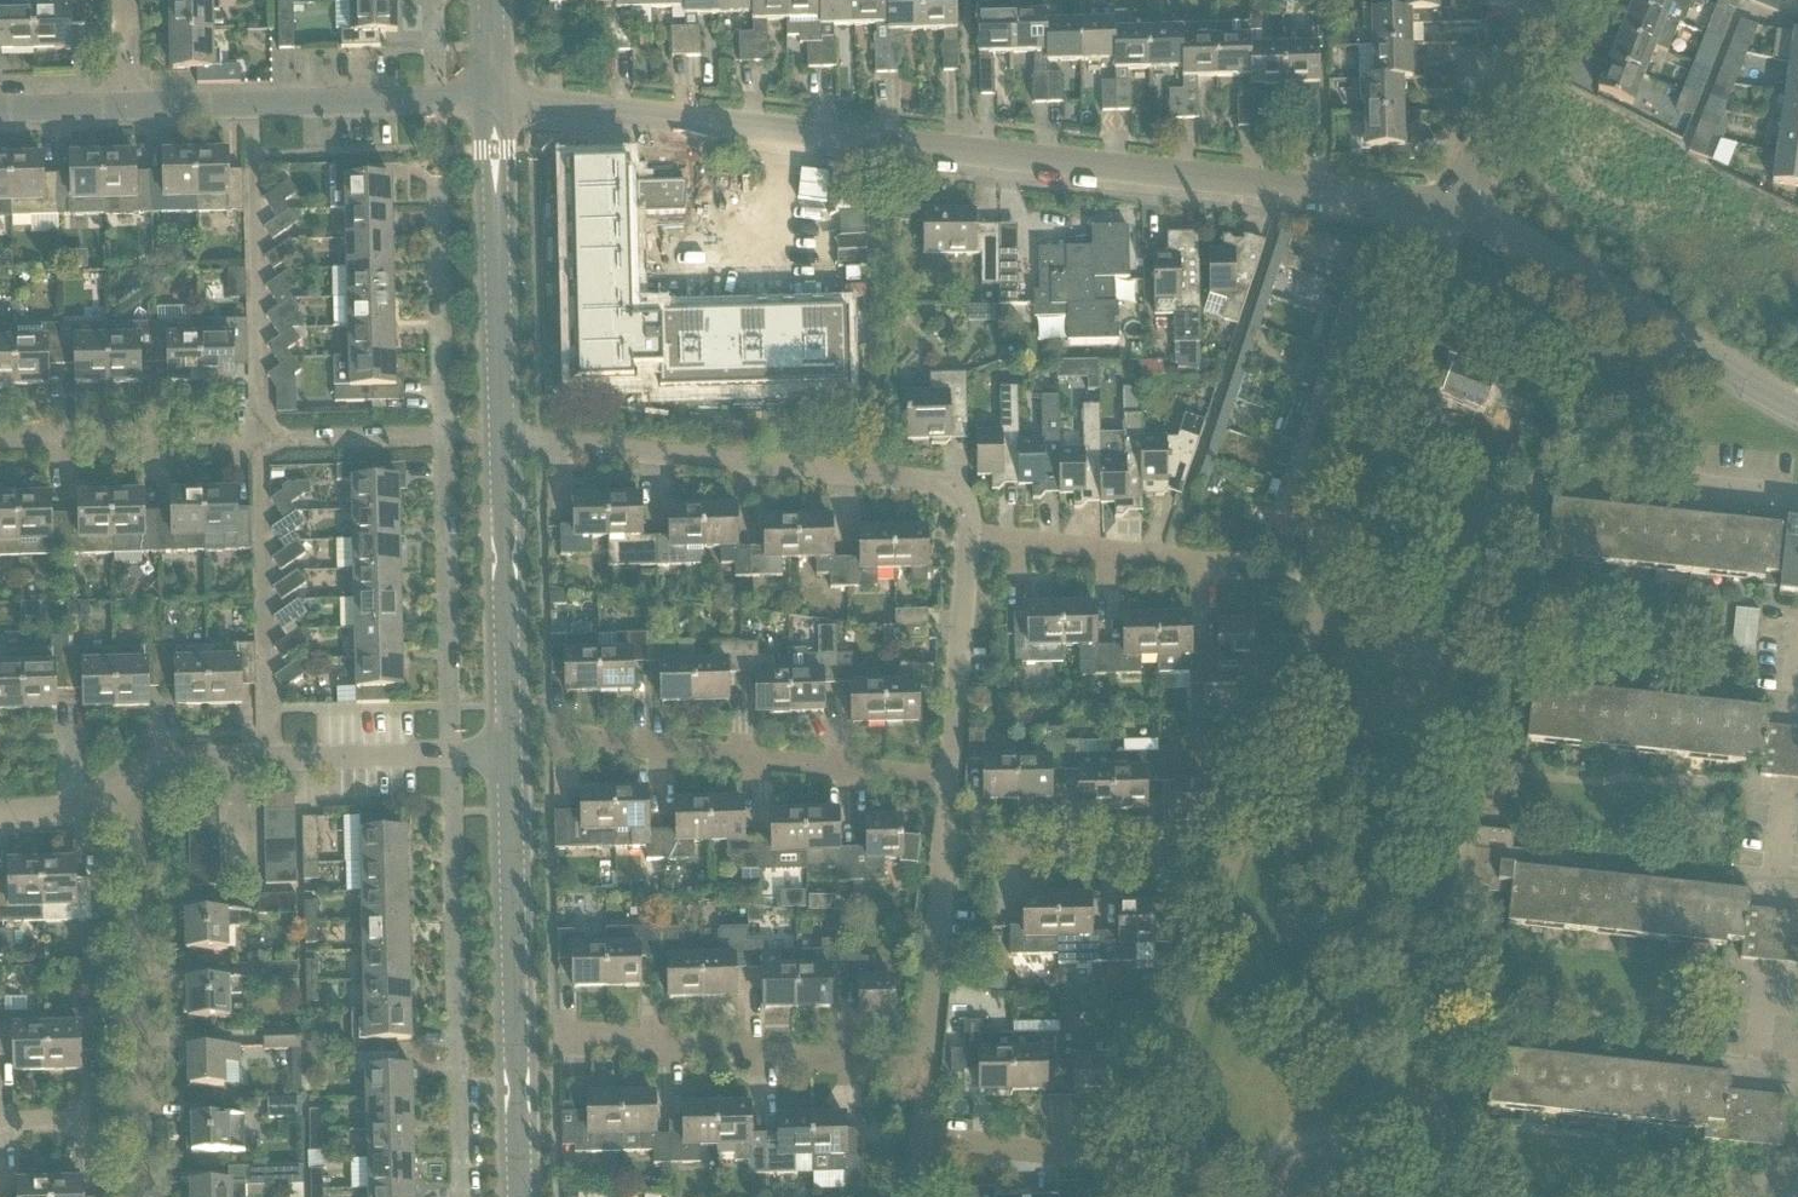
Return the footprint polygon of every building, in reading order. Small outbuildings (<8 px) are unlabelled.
[(34,50),(33,11),(13,12),(13,0),(0,0),(0,51),(34,50)] [(34,50),(71,49),(70,26),(85,25),(85,0),(33,0),(33,2),(33,11),(34,50)] [(211,32),(211,13),(220,13),(220,0),(171,0),(172,33),(211,32)] [(617,0),(577,0),(577,4),(603,4),(603,23),(604,52),(618,52),(617,23),(617,0)] [(617,23),(618,52),(632,52),(631,22),(630,22),(630,10),(645,10),(644,0),(617,0),(617,23)] [(684,0),(644,0),(645,10),(685,9),(684,0)] [(685,9),(696,9),(696,16),(713,15),(712,0),(684,0),(685,9)] [(713,15),(752,14),(752,0),(712,0),(713,15)] [(752,14),(752,22),(753,34),(754,63),(768,62),(767,34),(767,21),(780,21),(780,1),(792,1),(792,0),(752,0),(752,14)] [(820,0),(792,0),(792,1),(780,1),(780,21),(786,21),(787,38),(799,37),(799,45),(807,44),(807,69),(822,68),(821,39),(820,28),(821,28),(820,0)] [(821,28),(833,27),(848,26),(848,7),(860,7),(860,0),(820,0),(821,28)] [(848,7),(848,26),(875,26),(876,35),(874,35),(874,45),(875,74),(888,74),(889,74),(888,35),(888,25),(887,0),(860,0),(860,7),(848,7)] [(888,25),(888,35),(889,74),(904,73),(903,44),(903,32),(916,32),(915,13),(928,13),(927,0),(887,0),(888,25)] [(915,13),(916,32),(943,31),(957,31),(956,0),(927,0),(928,13),(915,13)] [(1399,12),(1438,11),(1438,0),(1399,0),(1399,12)] [(1479,10),(1479,0),(1450,0),(1450,11),(1479,10)] [(1692,0),(1634,0),(1632,6),(1667,20),(1672,7),(1686,13),(1692,0)] [(1740,0),(1719,0),(1716,7),(1734,14),(1740,0)] [(1783,0),(1749,0),(1748,3),(1778,14),(1783,0)] [(350,3),(335,4),(336,31),(350,30),(350,32),(341,32),(341,49),(380,47),(380,33),(397,32),(396,2),(350,3)] [(1012,3),(977,4),(977,16),(978,55),(979,67),(980,96),(994,95),(994,67),(993,67),(992,55),(1007,54),(1006,35),(1018,35),(1018,15),(1018,3),(1012,3)] [(1282,14),(1282,4),(1251,4),(1251,13),(1282,14)] [(294,50),(293,5),(277,5),(279,50),(294,50)] [(1632,6),(1621,34),(1656,48),(1668,53),(1679,25),(1667,20),(1632,6)] [(1723,43),(1734,14),(1716,7),(1705,35),(1723,43)] [(1114,61),(1113,14),(1113,8),(1080,9),(1080,23),(1086,23),(1086,42),(1074,43),(1075,62),(1114,61)] [(1451,25),(1480,24),(1479,10),(1450,11),(1451,25)] [(1399,12),(1362,13),(1363,27),(1372,27),(1372,32),(1373,41),(1392,40),(1392,52),(1411,52),(1411,25),(1420,25),(1420,26),(1451,25),(1450,11),(1438,11),(1399,12)] [(1127,14),(1113,14),(1114,61),(1114,71),(1127,71),(1129,70),(1142,70),(1142,52),(1154,51),(1154,33),(1128,33),(1127,14)] [(1018,35),(1006,35),(1007,54),(1034,54),(1034,75),(1033,75),(1034,104),(1048,104),(1047,75),(1047,63),(1046,24),(1045,15),(1018,15),(1018,35)] [(1748,54),(1758,28),(1740,20),(1730,47),(1748,54)] [(1047,63),(1075,62),(1074,43),(1086,42),(1086,23),(1080,23),(1046,24),(1047,63)] [(1182,27),(1180,27),(1180,32),(1182,32),(1183,69),(1181,69),(1182,91),(1183,91),(1184,120),(1199,120),(1198,91),(1196,91),(1196,79),(1210,79),(1210,60),(1222,60),(1222,41),(1216,41),(1215,26),(1182,27)] [(1251,87),(1250,50),(1249,26),(1215,26),(1216,41),(1222,41),(1222,60),(1210,60),(1210,79),(1250,78),(1250,87),(1251,87)] [(671,58),(686,57),(685,28),(671,28),(671,58)] [(686,57),(700,57),(699,28),(685,28),(686,57)] [(212,52),(211,32),(172,33),(173,70),(197,69),(197,85),(240,84),(240,68),(221,68),(221,52),(212,52)] [(1154,51),(1142,52),(1142,70),(1181,69),(1183,69),(1182,32),(1180,32),(1154,33),(1154,51)] [(1320,136),(1317,32),(1282,32),(1283,49),(1289,49),(1289,67),(1277,68),(1278,86),(1304,86),(1304,98),(1300,98),(1300,125),(1305,125),(1305,137),(1320,136)] [(1794,32),(1789,64),(1797,65),(1797,33),(1794,32)] [(739,63),(754,63),(753,34),(739,34),(739,63)] [(1645,77),(1656,48),(1621,34),(1609,63),(1645,77)] [(1712,71),(1723,43),(1705,35),(1694,64),(1712,71)] [(822,68),(836,68),(835,39),(821,39),(822,68)] [(1392,52),(1392,40),(1373,41),(1374,80),(1364,81),(1412,80),(1411,52),(1392,52)] [(944,43),(942,43),(943,72),(958,72),(957,43),(944,43)] [(1251,87),(1278,86),(1277,68),(1289,67),(1289,49),(1283,49),(1250,50),(1251,87)] [(1778,59),(1775,84),(1786,86),(1789,60),(1778,59)] [(1724,61),(1717,79),(1735,86),(1742,68),(1724,61)] [(1609,63),(1598,92),(1633,106),(1645,77),(1609,63)] [(1424,80),(1453,79),(1453,64),(1423,65),(1424,80)] [(1700,99),(1712,71),(1694,64),(1682,92),(1700,99)] [(1789,64),(1785,93),(1797,95),(1797,65),(1789,64)] [(1048,104),(1055,104),(1062,103),(1061,75),(1054,75),(1047,75),(1048,104)] [(1424,94),(1453,93),(1453,79),(1424,80),(1424,94)] [(1717,79),(1710,96),(1728,103),(1735,86),(1717,79)] [(1403,120),(1402,81),(1412,81),(1412,80),(1364,81),(1364,109),(1384,108),(1384,120),(1403,120)] [(1115,83),(1101,83),(1102,112),(1116,112),(1115,83)] [(1128,83),(1115,83),(1116,112),(1130,112),(1129,83),(1128,83)] [(1182,91),(1169,92),(1170,120),(1184,120),(1183,91),(1182,91)] [(1693,118),(1700,99),(1682,92),(1675,111),(1693,118)] [(1785,93),(1781,124),(1797,126),(1797,95),(1785,93)] [(1238,128),(1252,128),(1251,99),(1237,100),(1238,128)] [(1252,128),(1266,128),(1265,99),(1251,99),(1252,128)] [(1592,105),(1581,127),(1623,147),(1634,124),(1592,105)] [(1384,120),(1384,108),(1364,109),(1365,149),(1378,149),(1378,162),(1414,161),(1414,147),(1404,147),(1403,120),(1384,120)] [(1704,112),(1698,126),(1716,133),(1721,121),(1722,119),(1704,112)] [(1781,124),(1776,154),(1797,157),(1797,126),(1781,124)] [(1721,144),(1724,137),(1716,133),(1698,126),(1688,152),(1712,162),(1720,143),(1721,144)] [(1660,137),(1653,150),(1662,154),(1668,142),(1660,137)] [(228,171),(228,154),(196,155),(197,214),(244,212),(243,171),(228,171)] [(1776,154),(1772,184),(1797,188),(1797,157),(1776,154)] [(197,214),(196,155),(163,155),(164,180),(150,180),(150,173),(149,173),(150,215),(197,214)] [(136,181),(135,156),(103,157),(104,216),(150,215),(149,173),(149,180),(136,181)] [(104,216),(103,157),(70,157),(71,182),(57,182),(57,174),(56,174),(57,217),(104,216)] [(43,183),(43,158),(10,159),(11,218),(57,217),(56,174),(56,182),(43,183)] [(10,159),(0,159),(0,218),(11,218),(10,159)] [(334,169),(330,169),(330,186),(335,186),(335,189),(344,189),(345,210),(392,209),(391,179),(367,179),(366,164),(334,165),(334,169)] [(628,165),(566,166),(566,182),(567,182),(571,182),(572,215),(568,216),(567,216),(568,231),(569,231),(573,231),(573,246),(569,246),(568,246),(568,247),(568,261),(568,262),(569,262),(573,262),(574,277),(570,277),(569,277),(569,278),(570,305),(570,331),(571,339),(571,353),(571,354),(572,354),(576,354),(576,369),(572,369),(571,369),(571,370),(572,385),(630,383),(633,383),(634,383),(633,372),(634,372),(645,372),(648,372),(659,371),(660,391),(660,392),(690,391),(695,391),(751,389),(756,389),(813,388),(818,388),(847,387),(846,345),(845,311),(815,312),(810,312),(754,313),(749,313),(693,315),(687,315),(683,315),(674,315),(672,316),(663,316),(658,316),(658,323),(654,324),(640,324),(639,324),(638,324),(632,324),(628,178),(628,167),(628,165)] [(1644,167),(1638,180),(1647,184),(1653,171),(1644,167)] [(1638,180),(1632,193),(1641,197),(1647,184),(1638,180)] [(267,196),(263,199),(272,212),(286,202),(297,194),(288,182),(274,192),(267,196)] [(682,183),(636,184),(637,215),(684,214),(687,188),(687,186),(686,185),(685,184),(684,183),(682,183)] [(1751,184),(1746,196),(1754,200),(1760,187),(1751,184)] [(346,240),(392,239),(392,209),(345,210),(346,240)] [(1624,209),(1618,222),(1627,226),(1633,213),(1624,209)] [(273,241),(298,223),(290,211),(265,229),(273,241)] [(976,255),(976,226),(976,212),(923,212),(923,239),(929,239),(929,255),(954,255),(976,255)] [(1737,213),(1731,226),(1740,230),(1746,217),(1737,213)] [(1618,222),(1612,234),(1620,239),(1627,226),(1618,222)] [(1731,226),(1725,239),(1734,243),(1740,230),(1731,226)] [(1113,305),(1113,280),(1129,279),(1128,228),(1092,229),(1092,249),(1038,250),(1040,313),(1067,313),(1067,343),(1119,342),(1118,305),(1113,305)] [(1281,231),(1270,265),(1280,269),(1281,266),(1289,269),(1292,258),(1293,256),(1290,251),(1286,250),(1291,235),(1281,231)] [(1201,345),(1198,234),(1167,234),(1167,257),(1153,258),(1155,316),(1173,316),(1174,346),(1175,346),(1175,367),(1199,366),(1199,345),(1201,345)] [(1238,325),(1265,242),(1248,237),(1243,237),(1243,251),(1235,251),(1235,242),(1230,237),(1222,237),(1223,252),(1208,252),(1210,296),(1227,295),(1227,299),(1221,319),(1238,325)] [(346,269),(393,268),(392,239),(346,240),(346,269)] [(274,270),(299,253),(291,241),(265,258),(274,270)] [(999,254),(981,254),(981,255),(981,287),(999,287),(999,254)] [(1017,254),(999,254),(999,287),(999,305),(1017,305),(1017,254)] [(1717,255),(1711,268),(1719,272),(1725,259),(1717,255)] [(1344,264),(1342,271),(1353,275),(1348,290),(1375,298),(1385,267),(1359,258),(1356,267),(1344,264)] [(347,299),(394,298),(393,268),(346,269),(347,299)] [(1711,268),(1704,281),(1712,285),(1719,272),(1711,268)] [(245,271),(228,271),(228,281),(245,280),(245,271)] [(279,279),(266,288),(274,300),(286,292),(300,283),(291,271),(279,279)] [(1265,280),(1259,297),(1269,301),(1270,299),(1275,283),(1265,280)] [(1332,300),(1330,307),(1341,311),(1338,322),(1364,330),(1375,298),(1348,290),(1344,303),(1332,300)] [(1259,297),(1254,312),(1264,316),(1269,301),(1259,297)] [(348,328),(395,327),(394,298),(347,299),(348,328)] [(281,338),(293,330),(305,329),(300,312),(292,300),(280,308),(267,317),(281,338)] [(994,308),(985,308),(986,323),(994,323),(994,308)] [(1327,318),(1317,347),(1328,351),(1354,360),(1364,330),(1338,322),(1327,318)] [(247,322),(200,323),(201,382),(234,381),(233,363),(248,363),(247,322)] [(158,323),(153,324),(154,358),(155,358),(168,358),(168,365),(169,382),(201,382),(200,323),(192,323),(158,323)] [(147,324),(107,325),(109,384),(141,383),(141,365),(141,358),(153,358),(154,358),(153,324),(147,324)] [(107,325),(61,326),(62,360),(76,360),(76,367),(76,384),(109,384),(107,325)] [(0,327),(0,386),(16,385),(15,326),(0,327)] [(61,326),(15,326),(16,385),(48,385),(48,368),(48,360),(61,360),(62,360),(61,326)] [(348,358),(395,357),(395,327),(348,328),(348,358)] [(281,368),(294,359),(288,351),(301,342),(293,330),(281,338),(267,347),(281,368)] [(1244,345),(1238,362),(1248,365),(1253,348),(1244,345)] [(1142,346),(1130,346),(1131,360),(1142,360),(1142,346)] [(1312,362),(1309,370),(1321,373),(1316,387),(1342,396),(1344,391),(1353,364),(1354,360),(1328,351),(1327,355),(1323,366),(1312,362)] [(335,403),(372,402),(371,388),(396,387),(395,357),(348,358),(334,358),(335,403)] [(276,389),(302,371),(294,359),(281,368),(268,377),(276,389)] [(1238,362),(1226,398),(1236,401),(1248,365),(1238,362)] [(1454,367),(1443,394),(1455,399),(1463,402),(1457,417),(1475,424),(1481,409),(1484,401),(1519,414),(1526,396),(1454,367)] [(951,441),(950,419),(967,418),(966,374),(930,375),(930,394),(906,395),(907,441),(931,440),(931,446),(946,446),(951,441)] [(1290,414),(1288,418),(1330,432),(1332,428),(1341,401),(1342,396),(1316,387),(1312,401),(1300,397),(1296,395),(1290,414)] [(1001,432),(976,433),(977,477),(991,477),(991,491),(999,491),(1004,486),(1003,476),(1018,476),(1019,476),(1018,442),(1019,442),(1018,388),(1017,388),(1000,389),(1001,432)] [(1137,388),(1123,389),(1123,402),(1138,402),(1137,388)] [(1019,476),(1018,476),(1018,486),(1019,486),(1032,486),(1033,500),(1040,500),(1045,495),(1044,486),(1059,485),(1060,485),(1059,452),(1060,452),(1060,433),(1059,397),(1058,397),(1041,398),(1042,441),(1019,442),(1018,442),(1019,476)] [(1226,398),(1217,426),(1226,429),(1236,401),(1226,398)] [(1060,485),(1059,485),(1059,495),(1060,495),(1073,495),(1074,509),(1081,509),(1086,504),(1086,495),(1100,494),(1101,494),(1101,460),(1102,460),(1101,407),(1100,407),(1100,399),(1084,399),(1084,407),(1082,407),(1083,433),(1083,451),(1060,452),(1059,452),(1060,485)] [(1101,494),(1100,494),(1101,504),(1102,504),(1114,504),(1115,518),(1122,518),(1127,513),(1127,504),(1142,503),(1143,503),(1143,497),(1142,483),(1141,483),(1140,439),(1141,439),(1141,416),(1140,416),(1129,416),(1123,416),(1124,460),(1102,460),(1101,460),(1101,494)] [(1141,439),(1140,439),(1141,483),(1142,483),(1143,497),(1155,497),(1163,497),(1167,492),(1167,482),(1171,482),(1184,486),(1205,422),(1186,416),(1178,440),(1166,440),(1166,439),(1141,439)] [(1288,418),(1281,439),(1294,443),(1292,451),(1321,460),(1330,432),(1288,418)] [(1217,426),(1212,442),(1221,445),(1225,431),(1226,429),(1217,426)] [(1526,462),(1533,442),(1522,437),(1514,458),(1526,462)] [(1279,458),(1277,466),(1289,470),(1287,476),(1285,484),(1311,492),(1321,460),(1292,451),(1288,461),(1280,458),(1279,458)] [(374,481),(373,466),(336,467),(337,482),(351,481),(352,512),(399,510),(398,480),(374,481)] [(1201,475),(1196,491),(1205,494),(1210,478),(1201,475)] [(1560,585),(1680,597),(1678,614),(1770,623),(1774,584),(1780,584),(1779,594),(1797,596),(1797,522),(1786,521),(1786,527),(1780,526),(1781,517),(1704,509),(1706,492),(1571,478),(1560,585)] [(278,513),(303,496),(295,484),(270,501),(278,513)] [(1267,496),(1265,503),(1277,507),(1274,517),(1300,525),(1311,492),(1285,484),(1279,500),(1267,496)] [(236,493),(204,494),(205,553),(229,552),(252,552),(251,510),(237,511),(236,493)] [(159,520),(160,554),(205,553),(204,494),(171,494),(172,512),(172,519),(159,520)] [(144,495),(111,496),(113,555),(160,554),(159,520),(158,520),(144,520),(144,513),(144,495)] [(66,522),(65,522),(66,556),(113,555),(111,496),(79,497),(79,514),(79,522),(66,522)] [(51,497),(19,498),(20,557),(66,556),(65,522),(52,522),(51,515),(51,497)] [(20,557),(19,498),(0,499),(0,558),(20,557)] [(656,567),(656,538),(641,539),(640,498),(607,499),(608,538),(608,554),(626,553),(626,561),(640,561),(640,568),(656,567)] [(561,556),(585,556),(591,556),(591,538),(608,538),(607,499),(574,499),(575,527),(560,527),(561,556)] [(737,549),(736,508),(703,509),(704,549),(720,549),(720,565),(734,565),(735,578),(752,578),(751,549),(737,549)] [(656,567),(704,566),(704,549),(703,509),(670,510),(670,538),(656,538),(656,567)] [(353,541),(399,540),(399,510),(352,512),(353,541)] [(279,542),(304,525),(296,513),(271,530),(279,542)] [(832,560),(831,519),(798,520),(799,559),(815,559),(816,576),(830,576),(830,589),(847,589),(846,560),(832,560)] [(752,578),(782,577),(781,560),(799,559),(798,520),(765,521),(765,548),(751,549),(752,578)] [(927,587),(926,530),(893,531),(894,569),(911,569),(912,587),(927,587)] [(847,589),(877,588),(877,570),(894,569),(893,531),(860,532),(860,559),(846,560),(847,589)] [(353,571),(400,570),(399,540),(353,541),(353,571)] [(280,572),(305,555),(297,543),(272,560),(280,572)] [(354,600),(401,599),(400,570),(353,571),(354,600)] [(281,601),(306,584),(298,572),(272,589),(281,601)] [(565,593),(548,593),(548,607),(566,607),(565,593)] [(355,630),(402,629),(401,599),(354,600),(355,630)] [(281,631),(307,614),(298,602),(273,619),(281,631)] [(1015,666),(1039,665),(1063,664),(1062,646),(1061,607),(1028,608),(1029,636),(1014,636),(1015,666)] [(1095,648),(1094,607),(1061,607),(1062,646),(1080,645),(1080,664),(1080,678),(1095,678),(1095,677),(1110,676),(1110,647),(1095,648)] [(895,627),(928,626),(928,611),(895,612),(895,627)] [(1189,617),(1156,618),(1157,657),(1157,675),(1189,674),(1189,686),(1206,685),(1205,653),(1190,654),(1189,617)] [(1110,676),(1141,675),(1141,657),(1157,657),(1156,618),(1123,619),(1124,647),(1110,647),(1110,676)] [(1219,653),(1205,653),(1206,685),(1236,685),(1236,681),(1254,680),(1253,663),(1253,637),(1252,624),(1219,625),(1219,653)] [(883,643),(904,642),(929,642),(928,626),(895,627),(883,627),(883,643)] [(806,650),(789,651),(789,675),(790,714),(823,713),(822,685),(837,685),(836,656),(836,628),(817,629),(818,656),(807,656),(806,650)] [(173,629),(162,629),(162,648),(163,690),(164,690),(164,682),(176,682),(177,706),(209,706),(208,647),(168,648),(168,641),(173,640),(173,629)] [(356,660),(403,658),(402,629),(355,630),(356,660)] [(282,661),(307,644),(299,632),(274,648),(282,661)] [(662,634),(646,635),(646,664),(661,664),(662,704),(695,703),(694,664),(693,647),(676,647),(662,647),(662,634)] [(632,696),(632,692),(633,692),(632,664),(646,664),(646,635),(615,636),(615,654),(599,654),(600,693),(621,692),(621,697),(632,696)] [(600,693),(599,654),(599,636),(551,637),(551,666),(566,666),(566,694),(600,693)] [(51,651),(22,651),(24,710),(56,709),(56,685),(69,685),(69,692),(70,692),(69,650),(69,638),(51,639),(51,651)] [(695,703),(728,702),(727,675),(742,674),(741,645),(711,646),(711,664),(694,664),(695,703)] [(758,657),(758,645),(741,645),(742,674),(756,674),(757,715),(790,714),(789,675),(772,676),(772,657),(758,657)] [(231,646),(208,647),(209,706),(242,705),(241,688),(256,687),(256,646),(231,646)] [(162,648),(115,649),(117,708),(149,707),(149,683),(162,683),(163,690),(162,648)] [(115,649),(69,650),(70,692),(71,692),(71,685),(84,685),(84,708),(117,708),(115,649)] [(0,652),(0,711),(24,710),(22,651),(0,652)] [(853,668),(853,655),(836,656),(837,685),(851,685),(852,725),(885,725),(884,685),(867,685),(867,668),(853,668)] [(403,658),(356,660),(357,704),(386,703),(389,703),(389,689),(403,689),(403,658)] [(283,690),(308,673),(300,661),(275,678),(283,690)] [(885,725),(918,724),(918,691),(932,691),(934,667),(901,667),(902,684),(884,685),(885,725)] [(1023,687),(1007,688),(1008,699),(1024,699),(1023,687)] [(1531,743),(1762,762),(1761,775),(1797,778),(1797,727),(1771,725),(1772,706),(1536,687),(1531,743)] [(1018,801),(1050,800),(1050,772),(1064,772),(1064,742),(1063,731),(1034,732),(1034,761),(1017,761),(1018,801)] [(986,744),(985,732),(968,732),(969,762),(984,761),(985,802),(1018,801),(1017,761),(1000,762),(999,744),(986,744)] [(1081,755),(1081,742),(1064,742),(1064,772),(1079,772),(1080,813),(1113,812),(1112,755),(1081,755)] [(1124,754),(1119,751),(1115,755),(1112,755),(1113,812),(1146,811),(1145,783),(1160,783),(1159,754),(1124,754)] [(1176,766),(1176,753),(1159,754),(1160,783),(1174,783),(1175,824),(1209,823),(1208,784),(1190,785),(1190,766),(1176,766)] [(1542,783),(1529,889),(1653,902),(1650,917),(1768,931),(1780,828),(1675,817),(1677,800),(1542,783)] [(567,850),(615,850),(614,792),(581,793),(581,821),(567,821),(567,850)] [(648,832),(647,792),(614,792),(615,850),(646,849),(647,860),(663,860),(662,832),(648,832)] [(264,812),(295,811),(294,796),(264,797),(264,812)] [(188,814),(219,813),(219,798),(188,799),(188,814)] [(743,843),(742,802),(709,803),(710,842),(728,841),(728,858),(742,858),(742,871),(758,871),(758,843),(743,843)] [(663,860),(694,860),(694,842),(710,842),(709,803),(676,804),(677,832),(662,832),(663,860)] [(264,827),(295,826),(295,811),(264,812),(264,827)] [(189,829),(219,828),(219,813),(188,814),(189,829)] [(838,813),(804,814),(805,853),(806,869),(823,869),(837,869),(837,882),(854,882),(853,849),(838,850),(838,813)] [(772,842),(758,843),(758,871),(789,870),(806,869),(805,853),(804,814),(771,815),(772,842)] [(392,832),(392,818),(360,818),(360,833),(360,863),(407,862),(407,831),(392,832)] [(303,864),(318,864),(317,819),(302,819),(303,864)] [(918,838),(901,837),(901,820),(867,821),(867,849),(853,849),(854,882),(861,881),(885,881),(885,860),(900,860),(900,864),(916,865),(916,866),(917,866),(920,837),(918,837),(918,838)] [(265,841),(295,841),(295,826),(264,827),(265,841)] [(189,843),(220,842),(219,828),(189,829),(189,843)] [(1477,846),(1512,848),(1513,832),(1478,830),(1477,846)] [(265,856),(296,855),(295,841),(265,841),(265,856)] [(189,858),(220,857),(220,842),(189,843),(189,858)] [(265,870),(296,870),(296,855),(265,856),(265,870)] [(190,872),(220,872),(220,857),(189,858),(190,872)] [(361,893),(408,891),(407,862),(360,863),(361,893)] [(76,881),(75,863),(42,864),(43,922),(91,921),(90,880),(76,881)] [(42,864),(8,864),(9,889),(0,889),(0,923),(43,922),(42,864)] [(303,882),(319,881),(318,864),(303,864),(303,882)] [(266,885),(296,885),(296,870),(265,870),(266,885)] [(190,887),(221,886),(220,872),(190,872),(190,887)] [(362,922),(409,921),(408,891),(361,893),(362,922)] [(261,916),(297,915),(296,896),(260,897),(261,916)] [(1089,898),(1057,899),(1058,956),(1058,964),(1105,963),(1105,935),(1090,935),(1089,898)] [(1010,957),(1034,956),(1058,956),(1057,899),(1024,900),(1024,927),(1009,928),(1010,957)] [(305,924),(317,923),(317,903),(304,903),(305,924)] [(1119,934),(1105,935),(1105,963),(1136,963),(1136,946),(1153,946),(1170,945),(1177,921),(1153,921),(1153,906),(1119,907),(1119,934)] [(187,952),(211,951),(227,950),(227,928),(239,928),(239,912),(186,913),(187,952)] [(362,952),(409,951),(409,921),(362,922),(362,952)] [(305,945),(318,944),(317,923),(305,924),(305,945)] [(702,998),(735,998),(734,970),(749,970),(748,940),(748,928),(721,928),(718,932),(718,958),(701,959),(702,998)] [(669,999),(702,998),(701,959),(701,949),(683,950),(683,930),(669,929),(653,930),(654,959),(668,959),(669,999)] [(606,943),(607,988),(639,987),(639,959),(654,959),(653,930),(622,931),(605,931),(606,943)] [(574,989),(607,988),(606,943),(605,931),(604,931),(604,948),(588,948),(588,931),(558,932),(558,961),(573,961),(574,989)] [(766,952),(765,940),(748,940),(749,970),(763,969),(764,1010),(797,1009),(796,952),(766,952)] [(822,951),(796,952),(796,969),(797,1009),(830,1008),(830,994),(844,994),(844,980),(843,951),(844,951),(844,940),(821,941),(822,951)] [(861,959),(861,950),(844,951),(843,951),(844,980),(859,980),(860,1021),(893,1020),(893,981),(876,981),(875,958),(861,959)] [(363,981),(410,980),(409,951),(362,952),(363,981)] [(306,983),(319,982),(318,962),(305,962),(306,983)] [(262,983),(298,982),(298,963),(262,964),(262,983)] [(990,975),(989,989),(1004,991),(1004,981),(1000,975),(990,975)] [(189,1019),(213,1019),(229,1018),(228,997),(241,996),(240,979),(188,981),(189,1019)] [(364,1011),(411,1010),(410,980),(363,981),(364,1011)] [(306,1003),(319,1003),(319,982),(306,983),(306,1003)] [(1084,1005),(1059,1001),(1059,1023),(1059,1035),(1060,1064),(1075,1063),(1075,1098),(1075,1100),(1109,1099),(1109,1061),(1091,1061),(1090,1043),(1090,1034),(1081,1034),(1079,1034),(1079,1020),(1084,1013),(1084,1005)] [(412,1040),(411,1010),(364,1011),(352,1011),(353,1056),(365,1056),(397,1055),(397,1041),(412,1040)] [(65,1027),(47,1028),(48,1071),(81,1071),(81,1053),(95,1053),(95,1052),(94,1011),(70,1012),(64,1012),(65,1027)] [(0,1013),(0,1048),(1,1048),(14,1048),(14,1055),(14,1072),(48,1071),(47,1028),(27,1028),(27,1013),(0,1013)] [(1133,1014),(1132,1030),(1146,1031),(1147,1015),(1133,1014)] [(964,1051),(950,1051),(951,1073),(964,1073),(964,1065),(979,1065),(980,1093),(1013,1092),(1012,1053),(1012,1035),(981,1036),(981,1022),(964,1023),(964,1051)] [(313,1057),(313,1032),(300,1032),(263,1033),(264,1050),(300,1050),(300,1055),(300,1057),(313,1057)] [(1012,1053),(1013,1092),(1046,1092),(1045,1064),(1060,1064),(1059,1035),(1012,1035),(1012,1053)] [(238,1047),(189,1048),(190,1087),(214,1087),(223,1086),(239,1086),(238,1066),(238,1047)] [(398,1070),(397,1055),(365,1056),(365,1071),(366,1101),(413,1100),(412,1070),(398,1070)] [(301,1078),(314,1078),(313,1057),(300,1057),(301,1078)] [(1497,1196),(1511,1196),(1743,1196),(1750,1131),(1643,1120),(1646,1102),(1512,1088),(1497,1196)] [(622,1153),(621,1096),(588,1097),(589,1126),(573,1126),(574,1155),(606,1154),(606,1153),(622,1153)] [(655,1137),(654,1096),(621,1096),(622,1153),(640,1153),(654,1153),(654,1165),(670,1165),(670,1136),(655,1137)] [(269,1120),(302,1119),(301,1099),(269,1100),(269,1120)] [(367,1131),(413,1130),(413,1100),(366,1101),(367,1131)] [(566,1105),(563,1105),(564,1117),(567,1117),(573,1117),(573,1114),(573,1104),(566,1105)] [(750,1135),(749,1106),(716,1107),(717,1146),(717,1156),(735,1156),(735,1163),(749,1163),(749,1177),(765,1176),(765,1147),(765,1135),(750,1135)] [(670,1165),(701,1164),(700,1146),(717,1146),(716,1107),(684,1108),(684,1136),(670,1136),(670,1165)] [(309,1132),(322,1132),(322,1111),(309,1111),(309,1132)] [(245,1152),(245,1116),(191,1117),(191,1125),(186,1125),(186,1150),(192,1150),(192,1154),(245,1152)] [(845,1131),(845,1117),(812,1118),(812,1157),(813,1175),(844,1175),(844,1187),(861,1186),(860,1158),(862,1157),(861,1131),(845,1131)] [(765,1176),(796,1176),(796,1158),(812,1157),(812,1118),(779,1118),(779,1146),(765,1147),(765,1176)] [(368,1160),(414,1159),(413,1130),(367,1131),(368,1160)] [(310,1153),(323,1152),(322,1132),(309,1132),(310,1153)] [(368,1160),(351,1161),(351,1190),(369,1190),(415,1189),(414,1159),(368,1160)] [(267,1168),(267,1187),(286,1187),(287,1196),(303,1196),(303,1187),(303,1167),(267,1168)] [(311,1191),(324,1191),(323,1170),(310,1170),(311,1191)] [(50,1183),(51,1196),(83,1196),(83,1182),(50,1183)] [(1078,1182),(1057,1183),(1057,1196),(1078,1196),(1078,1182)] [(50,1183),(18,1184),(18,1196),(51,1196),(50,1183)] [(192,1184),(193,1196),(246,1196),(246,1187),(246,1183),(240,1183),(228,1183),(217,1183),(192,1184)] [(415,1189),(369,1190),(369,1196),(415,1196),(415,1189)]
